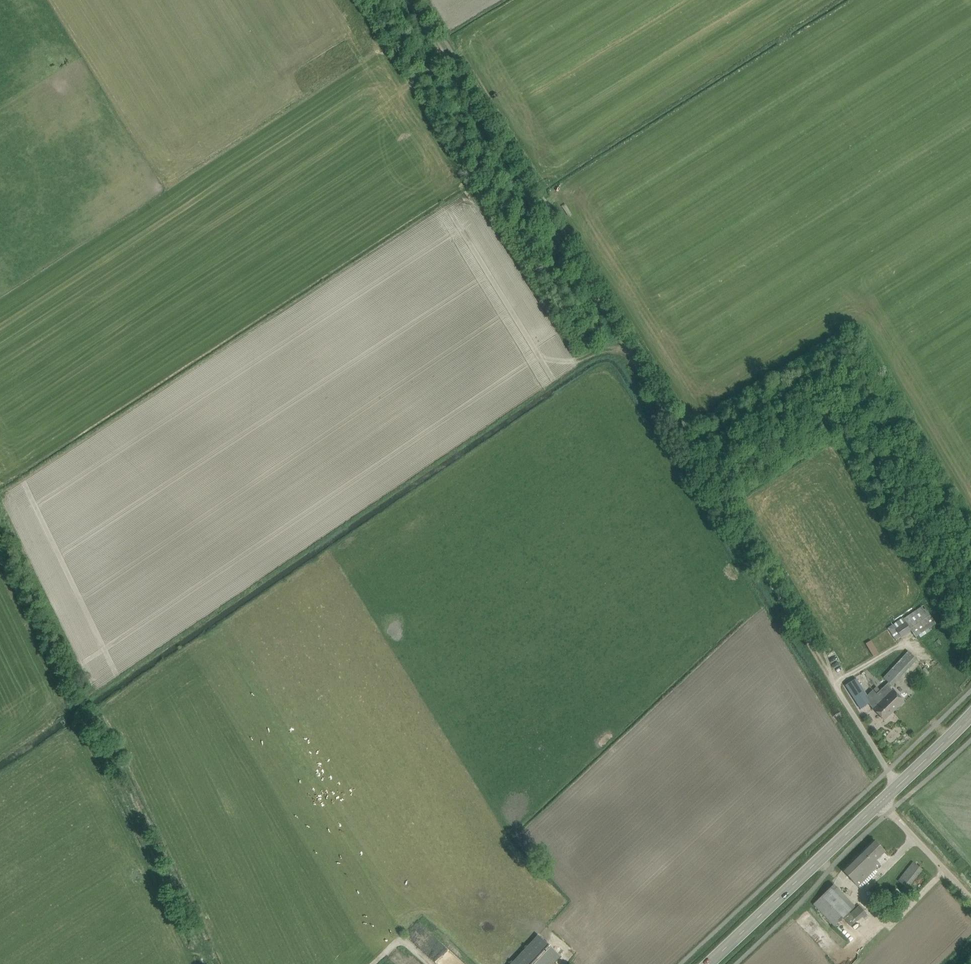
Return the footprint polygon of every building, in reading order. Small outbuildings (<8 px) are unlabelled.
[(933,633),(930,628),(936,624),(934,622),(939,619),(926,598),(922,600),(925,605),(903,619),(903,618),(887,628),(896,641),(911,630),(916,637),(926,631),(929,635),(933,633)] [(870,641),(865,643),(872,656),(877,654),(870,641)] [(908,651),(884,678),(888,683),(892,686),(917,659),(908,651)] [(846,685),(861,709),(869,703),(865,697),(867,696),(856,679),(846,685)] [(880,697),(879,698),(893,712),(904,701),(899,697),(900,696),(899,696),(890,688),(892,686),(888,683),(877,694),(880,697)] [(893,712),(879,698),(871,706),(884,720),(893,712)] [(868,869),(872,873),(880,864),(876,860),(885,852),(874,840),(861,852),(872,864),(868,869)] [(842,870),(857,886),(872,873),(868,869),(872,864),(861,852),(842,870)] [(898,881),(907,888),(922,869),(914,862),(898,881)] [(843,918),(822,896),(814,904),(821,912),(835,927),(843,918)] [(865,914),(866,913),(859,906),(844,920),(850,926),(856,921),(857,922),(863,916),(865,919),(868,916),(865,914)] [(420,922),(407,935),(423,952),(436,939),(420,922)] [(538,935),(511,963),(553,963),(560,956),(538,935)]
